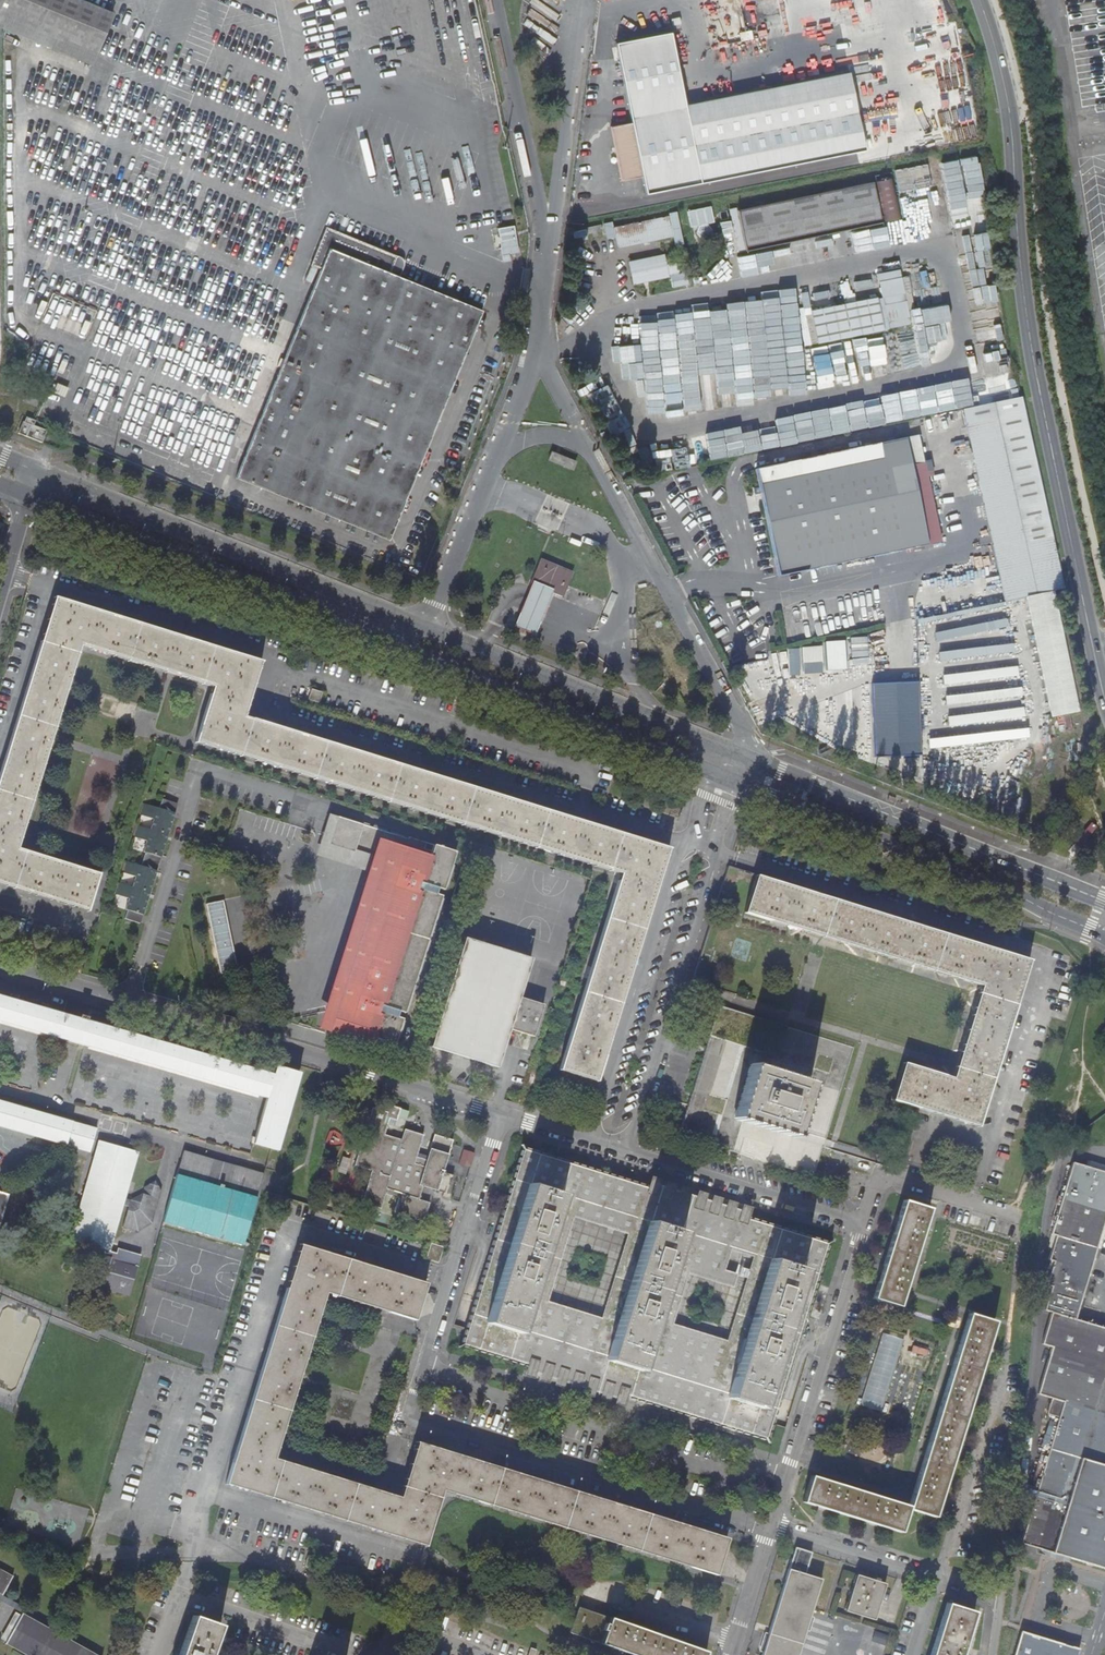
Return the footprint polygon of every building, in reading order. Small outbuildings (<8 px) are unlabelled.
[(97,51),(112,13),(81,0),(0,0),(0,12),(97,51)] [(700,181),(685,104),(670,32),(616,42),(646,191),(700,181)] [(685,104),(700,181),(864,149),(849,72),(685,104)] [(630,125),(611,129),(621,179),(640,175),(630,125)] [(896,191),(937,187),(935,164),(894,169),(896,191)] [(891,176),(874,180),(883,220),(899,216),(891,176)] [(872,179),(736,209),(745,249),(881,220),(872,179)] [(710,209),(695,211),(697,224),(712,221),(710,209)] [(668,216),(614,226),(619,248),(672,236),(668,216)] [(610,222),(602,223),(606,239),(613,237),(610,222)] [(600,224),(586,227),(588,233),(602,230),(600,224)] [(496,229),(501,255),(518,252),(513,225),(496,229)] [(390,271),(394,259),(396,255),(325,226),(310,265),(319,270),(236,477),(388,539),(481,310),(397,275),(390,271)] [(878,243),(891,240),(888,228),(875,230),(878,243)] [(960,254),(962,271),(976,269),(980,304),(995,302),(986,233),(971,234),(973,253),(960,254)] [(809,245),(799,246),(800,262),(810,261),(809,245)] [(663,254),(629,261),(633,281),(666,273),(666,272),(678,270),(676,261),(665,264),(663,254)] [(402,262),(394,259),(390,271),(397,275),(402,262)] [(851,301),(872,297),(871,292),(850,296),(851,301)] [(876,298),(803,313),(811,344),(883,330),(876,298)] [(690,318),(673,319),(680,417),(700,416),(699,410),(716,409),(716,403),(734,402),(730,351),(747,350),(748,376),(766,375),(763,333),(746,334),(744,315),(726,316),(727,331),(710,332),(709,322),(690,324),(690,318)] [(802,341),(784,342),(786,390),(803,390),(802,341)] [(945,344),(934,346),(936,355),(947,353),(945,344)] [(950,384),(954,409),(969,407),(966,381),(950,384)] [(25,391),(22,400),(35,406),(38,396),(25,391)] [(882,423),(935,413),(932,394),(895,401),(895,399),(879,402),(882,423)] [(984,608),(1063,592),(1040,492),(1019,399),(962,410),(1003,589),(981,594),(984,608)] [(25,437),(30,425),(22,422),(17,433),(25,437)] [(704,441),(707,462),(741,456),(738,436),(704,441)] [(755,471),(777,577),(926,546),(903,439),(755,471)] [(572,468),(575,461),(551,451),(548,458),(572,468)] [(531,582),(536,584),(548,589),(561,595),(571,572),(541,559),(531,582)] [(548,589),(536,584),(521,619),(533,623),(548,589)] [(668,848),(244,716),(262,662),(56,598),(0,779),(0,883),(88,911),(99,874),(15,848),(78,645),(213,687),(196,741),(620,874),(559,1070),(596,1081),(668,848)] [(929,623),(935,663),(1010,652),(1007,631),(1004,632),(1001,608),(961,614),(962,621),(951,622),(951,617),(934,619),(935,623),(929,623)] [(847,639),(852,668),(869,665),(865,636),(847,639)] [(785,647),(786,675),(843,673),(842,645),(785,647)] [(928,749),(1024,738),(1016,665),(984,668),(984,666),(959,669),(960,673),(940,675),(947,737),(927,740),(928,749)] [(874,756),(922,755),(920,682),(873,683),(874,756)] [(308,700),(319,703),(322,693),(311,690),(308,700)] [(176,805),(160,800),(158,809),(143,805),(140,817),(153,820),(150,831),(137,827),(133,839),(146,843),(143,853),(145,854),(141,868),(126,864),(123,875),(136,879),(133,890),(120,886),(117,898),(129,902),(126,912),(128,913),(125,921),(141,926),(176,805)] [(325,812),(320,829),(331,832),(336,815),(325,812)] [(331,832),(320,829),(317,839),(383,860),(381,868),(373,866),(372,871),(380,873),(377,881),(370,879),(364,897),(375,900),(369,919),(371,931),(364,933),(365,934),(361,945),(361,946),(356,950),(353,954),(352,955),(338,977),(338,978),(338,980),(338,986),(339,1005),(353,1000),(361,1021),(349,1029),(361,1039),(365,1025),(373,1028),(371,1035),(392,1042),(400,1016),(394,1014),(396,1008),(402,1010),(426,931),(432,931),(433,926),(434,915),(435,908),(434,899),(433,889),(434,885),(440,886),(451,849),(430,841),(428,847),(420,845),(422,839),(405,833),(404,836),(400,834),(400,832),(387,828),(387,830),(382,829),(383,827),(370,823),(369,825),(364,824),(365,822),(352,818),(351,820),(336,815),(331,832)] [(383,860),(317,839),(312,853),(372,871),(373,866),(381,868),(383,860)] [(783,884),(756,875),(744,912),(980,986),(951,1077),(908,1063),(903,1062),(892,1099),(917,1107),(976,1126),(1016,998),(1028,960),(783,884)] [(221,899),(203,903),(219,973),(237,969),(221,899)] [(371,931),(369,919),(361,921),(364,933),(371,931)] [(531,954),(464,932),(430,1044),(496,1064),(509,1023),(533,1032),(543,1000),(520,992),(531,954)] [(263,1098),(251,1143),(274,1150),(296,1073),(273,1066),(271,1075),(94,1025),(96,1014),(88,1012),(88,1008),(65,1001),(61,1014),(0,997),(0,1022),(263,1098)] [(339,1005),(349,1029),(361,1021),(353,1000),(339,1005)] [(813,1177),(822,1149),(854,1048),(786,1027),(719,1006),(679,1135),(813,1177)] [(376,1108),(372,1107),(365,1129),(373,1132),(368,1148),(360,1146),(355,1164),(373,1170),(362,1202),(381,1208),(386,1193),(398,1197),(394,1212),(423,1221),(429,1202),(419,1199),(423,1185),(444,1192),(443,1196),(450,1198),(452,1193),(449,1192),(454,1175),(443,1171),(453,1140),(434,1134),(427,1158),(417,1155),(424,1134),(406,1128),(402,1140),(386,1135),(391,1117),(398,1119),(401,1107),(379,1101),(376,1108)] [(94,1129),(0,1102),(0,1127),(88,1152),(94,1129)] [(158,1192),(142,1187),(140,1194),(128,1202),(123,1200),(136,1152),(96,1140),(67,1239),(87,1245),(85,1252),(93,1254),(89,1272),(97,1288),(126,1297),(138,1256),(116,1249),(115,1253),(108,1251),(121,1206),(126,1208),(120,1228),(134,1232),(149,1224),(158,1192)] [(811,1293),(826,1243),(744,1218),(745,1214),(653,1185),(651,1189),(524,1150),(463,1344),(532,1365),(531,1369),(621,1398),(623,1393),(766,1438),(811,1293)] [(260,1174),(181,1152),(161,1222),(241,1245),(260,1174)] [(345,1172),(349,1158),(341,1156),(337,1170),(345,1172)] [(1043,1310),(1050,1312),(1079,1321),(1104,1231),(1104,1175),(1075,1167),(1043,1310)] [(274,1171),(274,1187),(282,1187),(282,1171),(274,1171)] [(930,1209),(904,1201),(896,1223),(882,1268),(873,1297),(899,1306),(930,1209)] [(716,1575),(727,1538),(417,1442),(399,1497),(273,1457),(325,1292),(414,1320),(425,1283),(300,1243),(226,1483),(424,1545),(441,1490),(716,1575)] [(438,1263),(443,1247),(430,1243),(425,1259),(438,1263)] [(1104,1571),(1104,1329),(1097,1327),(1079,1321),(1050,1312),(1043,1348),(1052,1350),(1039,1400),(1051,1403),(1047,1418),(1058,1421),(1027,1528),(1025,1549),(1044,1553),(1074,1562),(1104,1571)] [(994,1322),(968,1313),(909,1506),(811,1476),(803,1502),(901,1532),(907,1510),(933,1519),(940,1496),(956,1444),(970,1399),(986,1349),(994,1322)] [(810,1554),(794,1549),(788,1569),(805,1574),(810,1554)] [(317,1558),(307,1555),(303,1566),(314,1570),(317,1558)] [(1074,1562),(1074,1565),(1104,1574),(1104,1571),(1074,1562)] [(2,1595),(12,1575),(0,1568),(0,1594),(2,1595)] [(788,1569),(761,1654),(798,1654),(804,1634),(821,1579),(805,1574),(788,1569)] [(872,1580),(856,1575),(844,1611),(873,1620),(884,1584),(877,1581),(878,1579),(873,1577),(872,1580)] [(2,1595),(0,1594),(0,1600),(22,1612),(29,1615),(31,1611),(2,1595)] [(947,1604),(931,1654),(960,1654),(974,1612),(947,1604)] [(579,1606),(569,1633),(632,1654),(704,1654),(706,1652),(579,1606)] [(1,1637),(7,1640),(20,1615),(15,1612),(1,1637)] [(29,1615),(22,1612),(20,1615),(7,1640),(5,1643),(26,1654),(99,1654),(29,1615)] [(220,1625),(193,1615),(179,1654),(209,1654),(220,1625)] [(1078,1651),(1020,1634),(1012,1654),(1077,1654),(1078,1651)]
